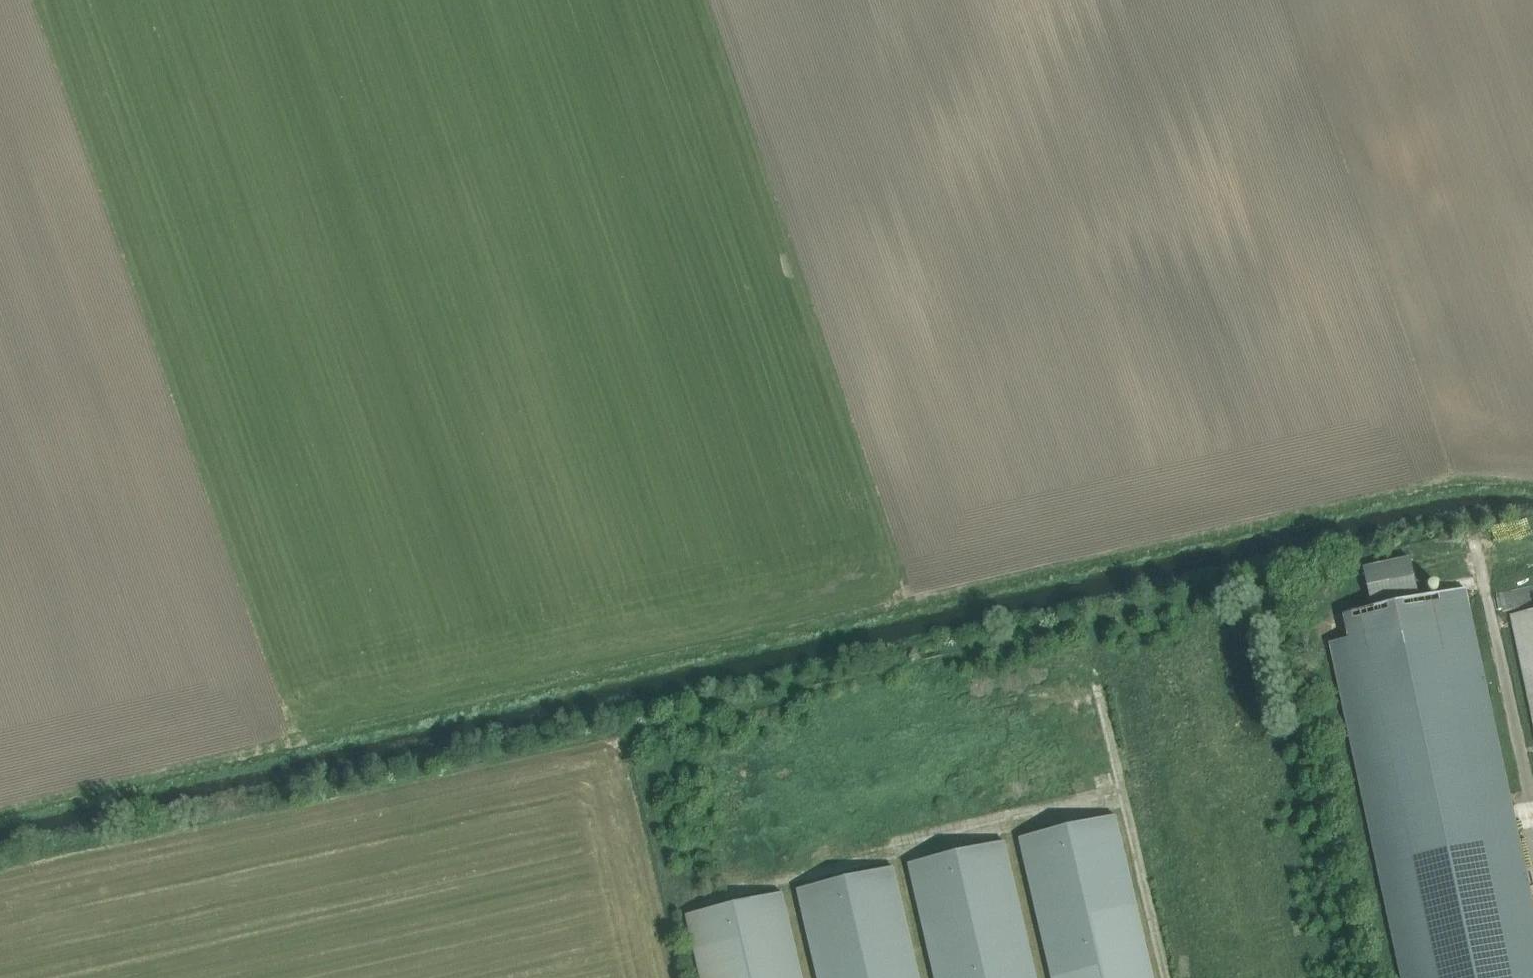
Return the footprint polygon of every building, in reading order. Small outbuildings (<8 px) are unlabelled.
[(1363,567),(1371,605),(1418,595),(1410,557),(1363,567)] [(1330,644),(1402,977),(1532,977),(1532,905),(1466,592),(1465,588),(1342,614),(1347,640),(1330,644)] [(1532,714),(1532,610),(1512,614),(1532,714)] [(1115,815),(1019,837),(1052,977),(1153,977),(1115,815)] [(1004,841),(908,863),(935,977),(1036,977),(1004,841)] [(818,977),(919,977),(893,866),(797,889),(818,977)] [(782,892),(686,914),(701,977),(802,977),(782,892)]
